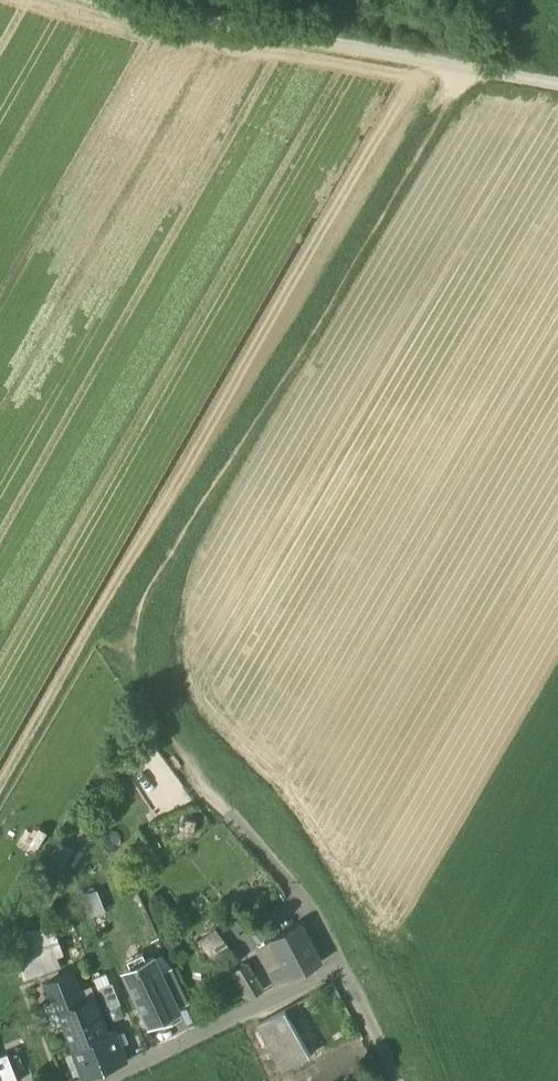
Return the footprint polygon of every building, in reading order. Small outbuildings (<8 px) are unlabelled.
[(270,973),(277,986),(321,962),(301,924),(273,939),(286,964),(270,973)] [(205,936),(227,967),(238,959),(216,928),(205,936)] [(60,966),(56,957),(52,945),(42,948),(36,932),(15,939),(21,956),(17,957),(24,979),(60,966)] [(58,942),(52,945),(56,957),(63,955),(58,942)] [(127,960),(131,969),(147,961),(143,953),(127,960)] [(131,969),(125,972),(151,1024),(164,1018),(176,1012),(178,1011),(177,1007),(161,974),(153,958),(147,961),(131,969)] [(233,971),(250,998),(264,990),(247,963),(233,971)] [(172,968),(161,974),(177,1007),(188,1002),(172,968)] [(54,1000),(59,1010),(83,1001),(72,973),(47,983),(54,1000)] [(102,986),(110,1005),(119,1001),(111,983),(102,986)] [(94,996),(83,1001),(59,1010),(59,1011),(63,1021),(73,1047),(106,1034),(100,1017),(102,1016),(94,996)] [(50,1015),(59,1011),(59,1010),(54,1000),(46,1004),(50,1015)] [(259,1024),(284,1070),(310,1055),(285,1010),(259,1024)] [(54,1025),(63,1021),(59,1011),(50,1015),(54,1025)] [(179,1018),(176,1012),(164,1018),(166,1024),(179,1018)] [(114,1031),(106,1034),(73,1047),(72,1047),(84,1078),(126,1061),(114,1031)] [(0,1056),(0,1080),(18,1080),(7,1053),(0,1056)]
